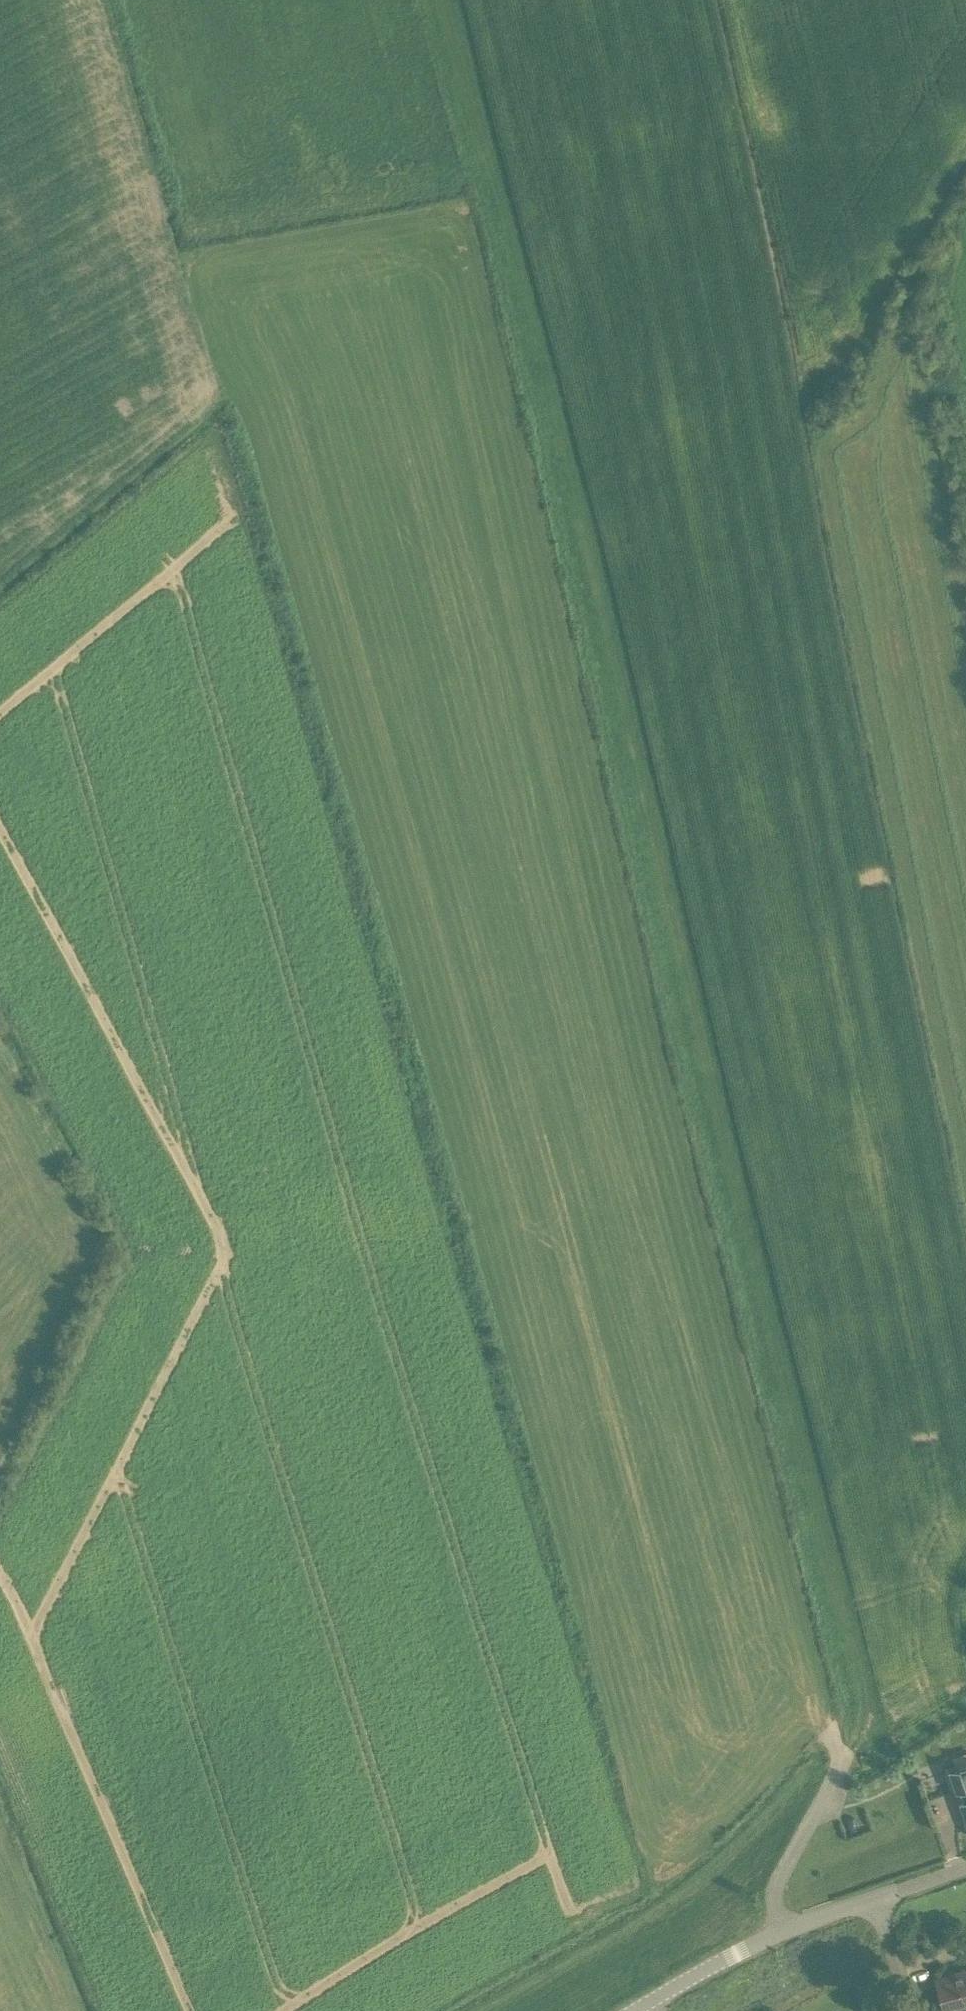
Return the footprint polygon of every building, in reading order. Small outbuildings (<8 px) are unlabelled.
[(949,1770),(955,1788),(960,1802),(965,1820),(965,1764),(949,1770)] [(936,1977),(946,2010),(952,2010),(965,2007),(965,1968),(936,1977)]
